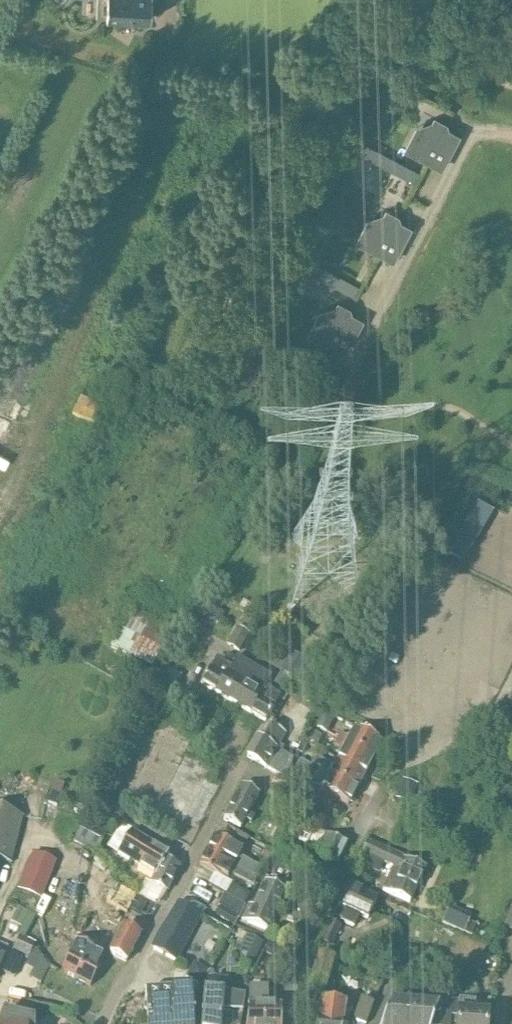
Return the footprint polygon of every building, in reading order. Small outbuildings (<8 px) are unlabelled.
[(97,15),(106,15),(106,16),(107,16),(107,15),(123,16),(123,21),(135,22),(136,17),(149,18),(150,18),(151,0),(97,0),(97,15)] [(441,167),(458,135),(447,129),(445,123),(434,117),(429,128),(430,134),(419,156),(441,167)] [(393,259),(410,227),(399,221),(397,215),(386,210),(380,221),(382,226),(371,248),(393,259)] [(344,352),(361,319),(350,314),(349,308),(338,302),(332,313),(334,319),(322,340),(344,352)] [(237,627),(227,646),(239,653),(250,634),(237,627)] [(201,683),(235,703),(256,667),(237,656),(232,666),(217,657),(210,668),(201,683)] [(272,676),(256,667),(235,703),(266,721),(275,706),(274,706),(281,695),(266,686),(272,676)] [(325,713),(317,729),(327,734),(335,718),(325,713)] [(285,735),(270,726),(261,741),(257,739),(247,757),(283,777),(294,759),(281,752),(284,748),(279,745),(285,735)] [(341,734),(338,740),(374,759),(382,743),(355,729),(349,739),(341,734)] [(366,773),(374,759),(338,740),(334,746),(343,750),(339,759),(366,773)] [(316,759),(313,766),(322,770),(322,769),(358,788),(366,773),(339,759),(334,768),(316,759)] [(300,761),(291,780),(304,787),(314,768),(300,761)] [(349,805),(358,788),(322,769),(322,770),(313,786),(349,805)] [(245,782),(224,820),(240,829),(245,820),(251,823),(254,817),(248,814),(259,795),(258,794),(261,790),(245,782)] [(0,811),(0,861),(11,864),(23,817),(0,811)] [(85,820),(73,842),(94,853),(106,832),(85,820)] [(347,844),(316,829),(305,851),(337,866),(347,844)] [(168,855),(131,832),(118,853),(156,876),(152,884),(167,892),(180,867),(165,860),(168,855)] [(216,835),(208,850),(247,871),(259,878),(263,869),(239,856),(243,850),(220,838),(216,835)] [(368,842),(363,853),(394,867),(383,890),(410,902),(426,868),(410,861),(403,858),(393,853),(368,842)] [(337,874),(288,848),(279,864),(278,864),(271,877),(285,885),(322,904),(337,874)] [(208,850),(200,865),(227,881),(231,873),(254,886),(259,878),(247,871),(208,850)] [(56,862),(34,853),(19,890),(42,899),(56,862)] [(285,891),(265,882),(254,906),(249,904),(242,921),(267,931),(285,891)] [(348,885),(338,906),(346,909),(341,921),(353,926),(354,923),(358,915),(367,919),(376,898),(348,885)] [(249,895),(232,886),(227,895),(245,905),(249,895)] [(137,897),(130,911),(140,917),(148,902),(137,897)] [(202,916),(179,903),(159,935),(152,948),(177,961),(202,916)] [(330,922),(321,942),(331,947),(341,927),(330,922)] [(140,935),(124,926),(110,953),(126,962),(140,935)] [(19,937),(12,952),(29,959),(35,944),(19,937)] [(334,948),(322,944),(306,996),(321,1001),(334,959),(331,958),(334,948)] [(0,945),(0,968),(8,948),(0,945)] [(77,946),(62,972),(91,987),(100,968),(97,966),(101,958),(77,946)] [(247,1023),(281,1023),(281,1009),(268,1009),(268,989),(250,988),(249,1008),(248,1008),(247,1023)] [(191,990),(145,993),(147,1023),(193,1023),(191,990)] [(203,993),(201,1023),(221,1023),(222,1013),(243,1014),(245,999),(223,995),(203,993)] [(361,1000),(354,1018),(355,1021),(363,1023),(366,1023),(374,1005),(361,1000)] [(322,1002),(318,1019),(317,1019),(317,1023),(342,1023),(345,1005),(322,1002)] [(458,1005),(440,1004),(438,1009),(390,1005),(383,1023),(450,1023),(450,1018),(457,1018),(458,1005)] [(457,1018),(457,1023),(487,1023),(488,1017),(474,1015),(474,1006),(458,1005),(457,1018)] [(0,1022),(0,1023),(34,1023),(30,1023),(31,1020),(3,1014),(0,1022)]
